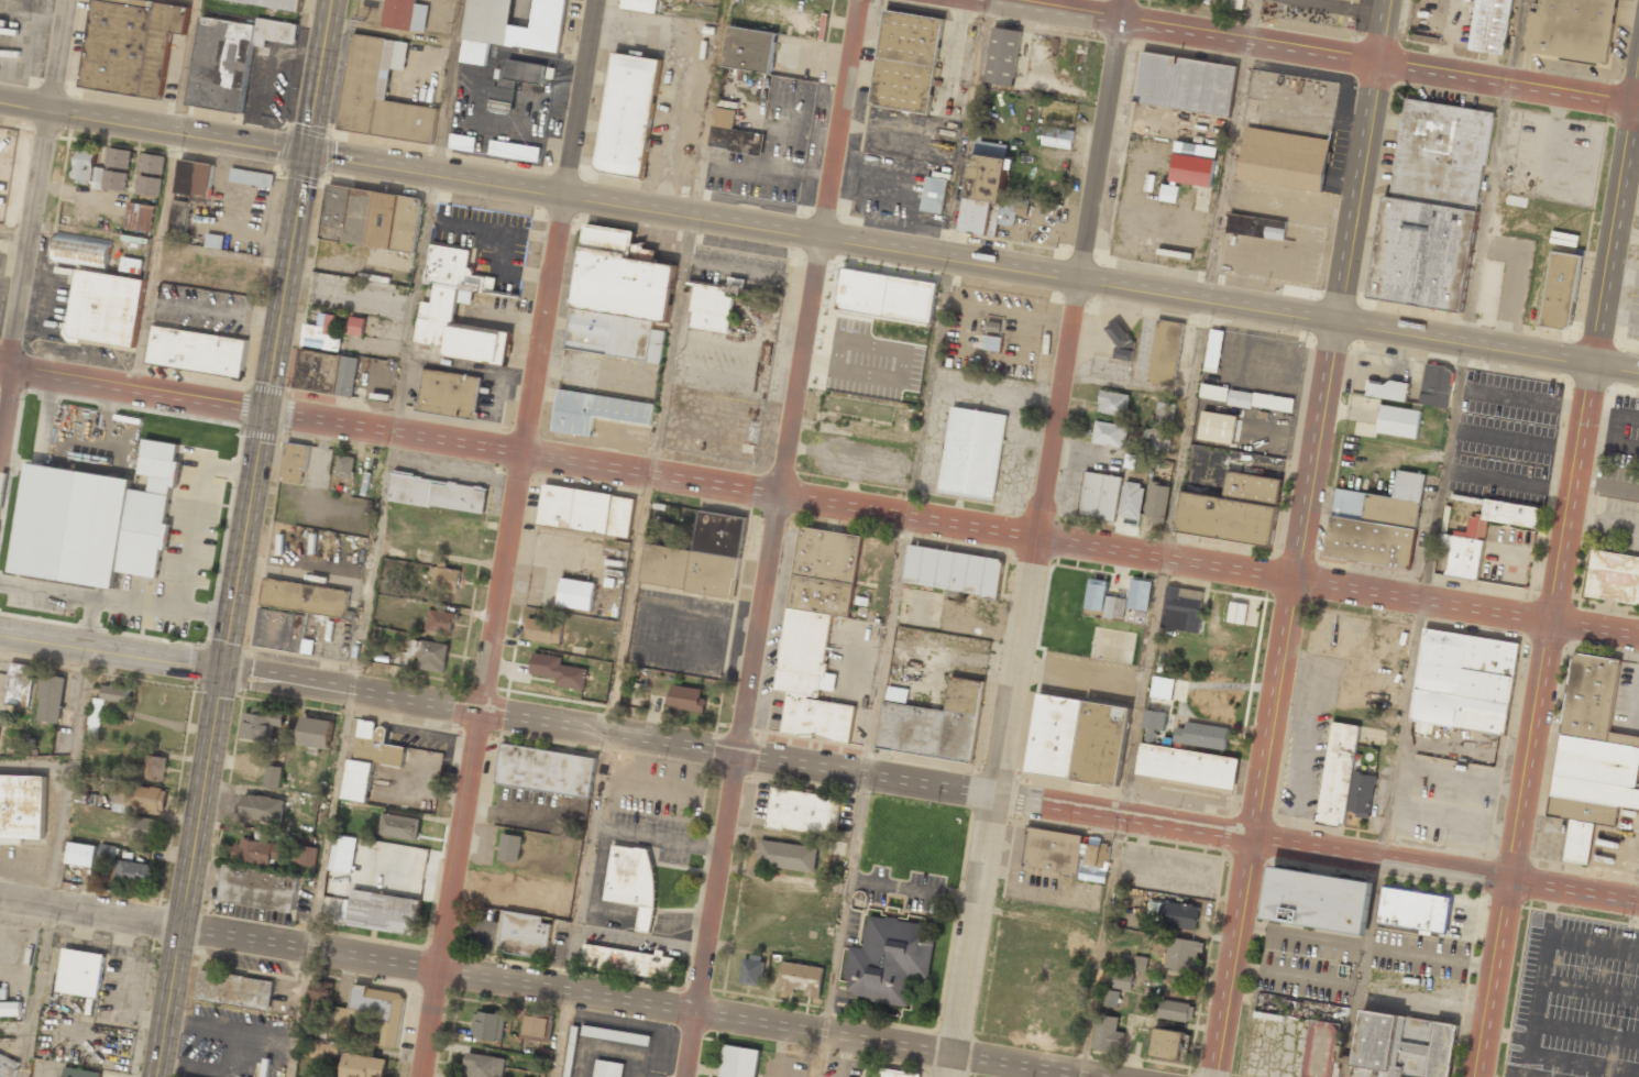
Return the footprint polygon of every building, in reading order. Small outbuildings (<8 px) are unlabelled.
[(186,34),(189,4),(154,0),(91,0),(80,88),(163,98),(170,32),(186,34)] [(301,12),(303,0),(221,0),(301,12)] [(416,3),(416,0),(386,0),(383,27),(426,32),(429,5),(416,3)] [(486,65),(488,43),(561,52),(567,0),(536,0),(532,28),(512,25),(514,0),(470,0),(462,62),(486,65)] [(619,9),(656,14),(658,0),(621,0),(619,9)] [(1469,51),(1506,55),(1513,0),(1475,0),(1469,51)] [(1618,0),(1532,0),(1525,55),(1609,65),(1618,0)] [(944,18),(886,9),(871,106),(930,114),(944,18)] [(257,24),(201,17),(189,105),(243,112),(252,45),(266,47),(267,41),(296,44),(299,24),(257,19),(257,24)] [(771,74),(778,33),(728,25),(722,66),(771,74)] [(1022,31),(992,26),(985,83),(1013,86),(1022,31)] [(409,41),(351,33),(339,130),(431,142),(437,108),(387,101),(392,68),(405,70),(409,41)] [(1142,51),(1134,103),(1231,118),(1239,66),(1142,51)] [(595,171),(641,178),(660,59),(614,52),(595,171)] [(546,65),(508,60),(507,69),(496,67),(495,78),(491,109),(512,112),(516,81),(543,85),(546,65)] [(1460,314),(1366,297),(1383,197),(1389,198),(1407,99),(1492,114),(1474,210),(1477,211),(1460,314)] [(765,134),(733,130),(736,110),(715,107),(708,147),(761,156),(765,134)] [(1074,129),(1044,126),(1042,146),(1072,149),(1074,129)] [(1323,191),(1330,140),(1246,128),(1239,180),(1323,191)] [(475,151),(476,136),(451,134),(449,149),(475,151)] [(541,146),(491,141),(489,156),(539,161),(541,146)] [(1170,182),(1212,186),(1216,146),(1175,142),(1170,182)] [(128,169),(131,152),(110,147),(106,165),(128,169)] [(97,152),(78,148),(72,177),(102,183),(105,168),(94,166),(97,152)] [(140,171),(163,174),(166,156),(142,153),(140,171)] [(962,231),(998,235),(1007,158),(971,154),(962,231)] [(213,164),(180,158),(175,195),(207,200),(213,164)] [(272,188),(274,175),(232,168),(230,182),(272,188)] [(102,188),(124,191),(128,173),(105,169),(102,188)] [(160,197),(162,179),(139,175),(135,194),(160,197)] [(921,210),(942,214),(948,180),(927,176),(921,210)] [(415,254),(424,198),(328,184),(319,239),(415,254)] [(1176,203),(1179,186),(1161,184),(1159,200),(1176,203)] [(155,207),(130,200),(123,228),(150,233),(155,207)] [(1287,221),(1229,213),(1225,233),(1285,241),(1287,221)] [(667,327),(676,265),(631,259),(636,231),(586,223),(566,350),(660,364),(667,327)] [(52,262),(108,268),(111,241),(56,233),(52,262)] [(205,246),(222,249),(223,236),(207,233),(205,246)] [(506,366),(510,332),(455,325),(459,304),(472,306),(473,292),(493,295),(495,277),(469,274),(472,250),(431,244),(426,283),(435,284),(432,303),(422,300),(416,344),(446,348),(443,358),(506,366)] [(1540,327),(1571,331),(1581,255),(1551,252),(1540,327)] [(141,273),(143,260),(122,257),(120,270),(141,273)] [(938,282),(843,268),(837,309),(859,312),(858,326),(840,323),(837,343),(869,347),(871,329),(879,331),(881,317),(911,321),(906,355),(921,356),(925,323),(933,325),(938,282)] [(135,349),(145,279),(75,270),(65,339),(135,349)] [(690,328),(729,333),(736,278),(731,278),(730,287),(695,283),(690,328)] [(294,386),(353,397),(360,356),(332,351),(339,316),(321,312),(319,327),(305,323),(294,386)] [(349,333),(374,336),(377,318),(351,315),(349,333)] [(1148,382),(1175,386),(1184,323),(1157,319),(1148,382)] [(248,338),(152,326),(146,365),(242,378),(248,338)] [(1225,331),(1211,329),(1204,371),(1217,373),(1225,331)] [(1001,351),(1002,337),(985,336),(984,350),(1001,351)] [(1419,404),(1448,408),(1453,368),(1425,364),(1419,404)] [(483,377),(422,369),(416,410),(476,420),(483,377)] [(1405,403),(1409,386),(1370,378),(1366,395),(1405,403)] [(1228,387),(1201,384),(1200,398),(1227,401),(1228,387)] [(558,389),(552,431),(593,437),(596,417),(651,426),(654,404),(558,389)] [(1294,399),(1230,389),(1228,404),(1292,414),(1294,399)] [(1098,413),(1126,416),(1129,394),(1101,391),(1098,413)] [(1154,428),(1145,426),(1143,437),(1151,438),(1149,449),(1169,452),(1175,404),(1157,402),(1154,428)] [(950,406),(938,494),(994,502),(1008,415),(950,406)] [(1377,434),(1417,438),(1420,410),(1379,406),(1377,434)] [(1199,439),(1233,445),(1237,417),(1203,411),(1199,439)] [(1126,446),(1127,424),(1095,422),(1093,443),(1126,446)] [(11,572),(114,586),(117,571),(160,578),(178,444),(144,439),(139,473),(151,475),(148,491),(131,488),(132,479),(28,464),(11,572)] [(304,484),(309,445),(286,442),(281,481),(304,484)] [(353,477),(355,457),(338,455),(336,475),(353,477)] [(1394,496),(1335,488),(1326,558),(1411,571),(1426,474),(1397,470),(1394,496)] [(1122,476),(1084,472),(1079,515),(1117,520),(1122,476)] [(1280,479),(1226,472),(1223,497),(1181,492),(1176,532),(1272,546),(1280,479)] [(389,501),(484,513),(488,486),(392,474),(389,501)] [(636,499),(544,482),(537,525),(628,541),(636,499)] [(1145,485),(1124,482),(1119,517),(1139,520),(1145,485)] [(1144,518),(1164,521),(1170,485),(1149,482),(1144,518)] [(1480,580),(1486,523),(1536,529),(1539,507),(1483,501),(1481,516),(1470,515),(1466,536),(1442,534),(1437,574),(1480,580)] [(676,539),(678,518),(672,517),(674,506),(654,504),(650,535),(676,539)] [(734,600),(747,517),(700,510),(694,550),(647,542),(639,585),(734,600)] [(777,690),(787,692),(780,733),(849,744),(855,706),(821,701),(834,615),(851,618),(865,536),(801,526),(777,690)] [(910,545),(903,584),(998,601),(1004,560),(910,545)] [(1592,550),(1585,597),(1638,605),(1638,557),(1592,550)] [(462,570),(434,566),(431,589),(458,593),(462,570)] [(345,617),(350,590),(264,578),(254,646),(302,652),(308,612),(345,617)] [(1103,611),(1108,581),(1090,578),(1086,609),(1103,611)] [(558,607),(593,610),(595,582),(561,579),(558,607)] [(1148,610),(1151,581),(1131,579),(1128,608),(1148,610)] [(1204,590),(1166,587),(1161,629),(1199,633),(1204,590)] [(1255,627),(1259,607),(1231,602),(1227,621),(1255,627)] [(452,634),(456,613),(429,608),(425,629),(452,634)] [(560,645),(564,625),(529,617),(524,638),(560,645)] [(1520,641),(1423,628),(1411,721),(1432,724),(1428,755),(1459,759),(1462,732),(1506,738),(1520,641)] [(418,668),(445,673),(449,645),(415,639),(412,656),(420,657),(418,668)] [(555,686),(584,690),(587,668),(561,665),(562,656),(533,653),(531,675),(556,678),(555,686)] [(1610,734),(1620,660),(1572,653),(1550,817),(1569,820),(1563,861),(1590,866),(1595,825),(1617,827),(1619,807),(1638,811),(1638,737),(1610,734)] [(29,707),(34,666),(11,662),(6,704),(29,707)] [(61,723),(65,677),(43,674),(37,721),(61,723)] [(1171,700),(1175,679),(1154,676),(1150,696),(1171,700)] [(986,683),(952,678),(946,710),(883,700),(876,747),(971,763),(986,683)] [(130,688),(104,684),(101,699),(95,698),(88,735),(98,737),(104,699),(128,703),(130,688)] [(705,688),(672,685),(670,708),(703,712),(705,688)] [(1131,706),(1037,694),(1027,773),(1121,787),(1131,706)] [(245,712),(241,737),(271,742),(274,726),(284,727),(286,712),(255,706),(254,714),(245,712)] [(330,749),(334,721),(303,717),(299,745),(330,749)] [(406,747),(386,744),(388,728),(376,727),(376,722),(359,719),(353,760),(403,767),(406,747)] [(1230,729),(1176,722),(1173,743),(1226,750),(1230,729)] [(1353,771),(1361,726),(1331,722),(1317,823),(1344,826),(1345,814),(1370,817),(1376,774),(1353,771)] [(496,784),(591,799),(597,757),(502,743),(496,784)] [(1235,790),(1240,757),(1141,744),(1136,777),(1235,790)] [(167,757),(145,755),(143,778),(165,780),(167,757)] [(366,803),(373,763),(349,759),(342,798),(366,803)] [(279,789),(283,767),(268,765),(264,787),(279,789)] [(0,775),(0,839),(44,840),(45,776),(0,775)] [(164,812),(168,790),(117,781),(112,810),(126,813),(127,806),(164,812)] [(792,790),(774,787),(768,827),(785,831),(785,827),(792,790)] [(809,792),(792,790),(785,827),(802,829),(809,792)] [(824,795),(809,792),(802,829),(818,833),(824,795)] [(285,798),(244,794),(242,818),(282,822),(285,798)] [(840,798),(824,795),(818,833),(835,835),(840,798)] [(422,819),(384,813),(380,835),(418,842),(422,819)] [(131,837),(155,841),(158,819),(134,816),(131,837)] [(1106,881),(1111,848),(1083,844),(1084,835),(1029,827),(1023,868),(1106,881)] [(519,863),(524,837),(503,833),(498,859),(519,863)] [(331,871),(354,872),(356,837),(333,835),(331,871)] [(271,865),(272,859),(281,860),(283,843),(238,838),(236,861),(271,865)] [(815,873),(818,847),(760,839),(757,866),(815,873)] [(67,864),(95,867),(97,845),(69,842),(67,864)] [(118,847),(102,843),(99,856),(107,858),(107,856),(116,858),(118,847)] [(316,866),(318,847),(297,845),(295,864),(316,866)] [(605,901),(641,906),(638,930),(648,932),(659,851),(612,845),(605,901)] [(116,882),(153,884),(154,863),(117,862),(116,882)] [(293,913),(299,877),(224,865),(218,902),(293,913)] [(1270,867),(1263,921),(1366,936),(1374,883),(1270,867)] [(1447,935),(1451,895),(1382,888),(1377,926),(1447,935)] [(415,936),(420,901),(353,889),(346,925),(415,936)] [(1198,930),(1201,906),(1149,900),(1147,915),(1156,916),(1155,925),(1198,930)] [(501,953),(549,958),(553,917),(505,912),(501,953)] [(911,1007),(914,978),(930,980),(937,924),(868,914),(862,948),(849,946),(842,997),(911,1007)] [(1165,969),(1197,972),(1199,952),(1203,953),(1204,941),(1168,937),(1165,969)] [(673,980),(676,958),(584,944),(581,967),(673,980)] [(64,948),(57,992),(99,998),(105,954),(64,948)] [(760,986),(764,958),(744,955),(740,983),(760,986)] [(1132,970),(1146,972),(1148,958),(1135,955),(1132,970)] [(795,993),(821,995),(823,966),(782,962),(780,992),(795,993)] [(270,1012),(274,980),(199,970),(195,1001),(270,1012)] [(1133,973),(1115,971),(1113,988),(1132,990),(1133,973)] [(308,1000),(330,1004),(334,983),(312,979),(308,1000)] [(398,1047),(405,993),(354,985),(351,1009),(333,1006),(331,1021),(349,1023),(350,1011),(384,1016),(381,1045),(398,1047)] [(1104,1007),(1119,1008),(1120,991),(1106,990),(1104,1007)] [(1158,1017),(1191,1023),(1194,1005),(1161,999),(1158,1017)] [(20,1015),(20,1003),(0,1003),(0,1015),(20,1015)] [(502,1041),(506,1015),(475,1011),(471,1037),(502,1041)] [(1458,1024),(1363,1011),(1354,1076),(1450,1076),(1458,1024)] [(522,1040),(552,1041),(553,1013),(523,1012),(522,1040)] [(1117,1032),(1119,1017),(1097,1014),(1093,1047),(1123,1050),(1125,1032),(1117,1032)] [(1306,1062),(1334,1065),(1338,1023),(1310,1020),(1306,1062)] [(651,1034),(583,1026),(582,1037),(650,1045),(651,1034)] [(1151,1056),(1185,1060),(1188,1032),(1154,1029),(1151,1056)] [(337,1056),(339,1046),(314,1041),(311,1056),(326,1059),(327,1054),(337,1056)] [(760,1049),(725,1045),(721,1076),(757,1076),(760,1049)] [(21,1062),(0,1053),(0,1076),(14,1076),(21,1062)] [(344,1053),(340,1076),(384,1076),(386,1059),(344,1053)] [(505,1057),(467,1053),(465,1076),(503,1076),(505,1057)] [(597,1059),(594,1076),(622,1076),(624,1064),(597,1059)] [(101,1071),(65,1067),(64,1076),(100,1076),(101,1071)] [(917,1073),(883,1068),(882,1076),(917,1076),(917,1073)]
